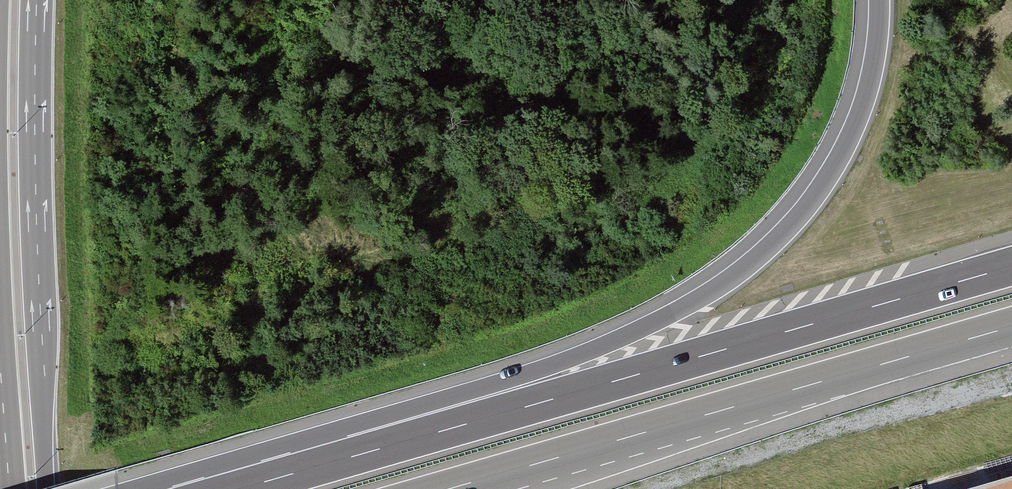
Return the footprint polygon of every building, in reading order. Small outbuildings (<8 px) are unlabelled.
[(967,488),(1011,488),(1011,475),(967,488)]
